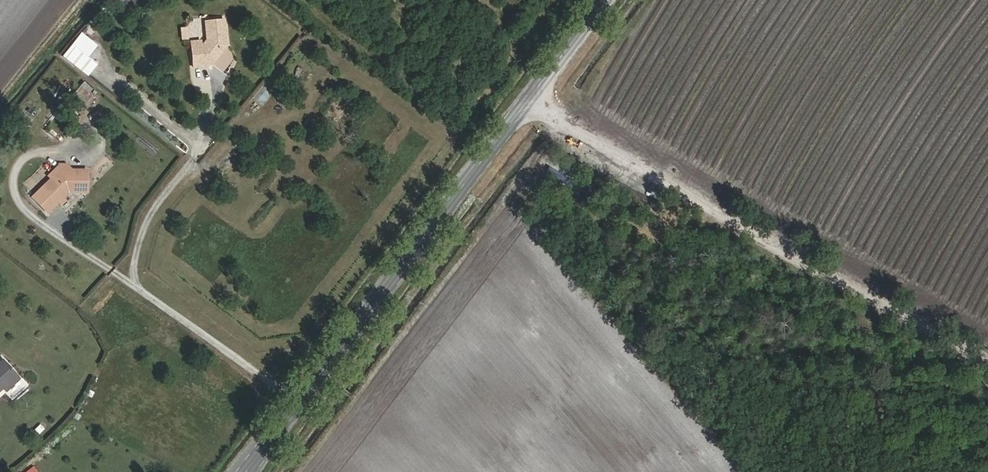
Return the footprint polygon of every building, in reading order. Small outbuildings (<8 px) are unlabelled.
[(198,22),(199,41),(194,45),(183,46),(185,68),(195,67),(195,63),(200,63),(204,63),(218,47),(217,21),(198,22)] [(90,56),(99,45),(82,32),(63,56),(89,77),(100,63),(90,56)] [(79,92),(88,97),(94,87),(85,82),(79,92)] [(56,171),(58,175),(35,196),(48,211),(59,202),(73,189),(91,190),(92,170),(76,168),(72,163),(65,162),(56,171)] [(61,205),(76,193),(73,189),(59,202),(61,205)] [(2,384),(16,372),(3,358),(0,360),(0,386),(2,384)] [(5,387),(18,375),(16,372),(2,384),(5,387)]
